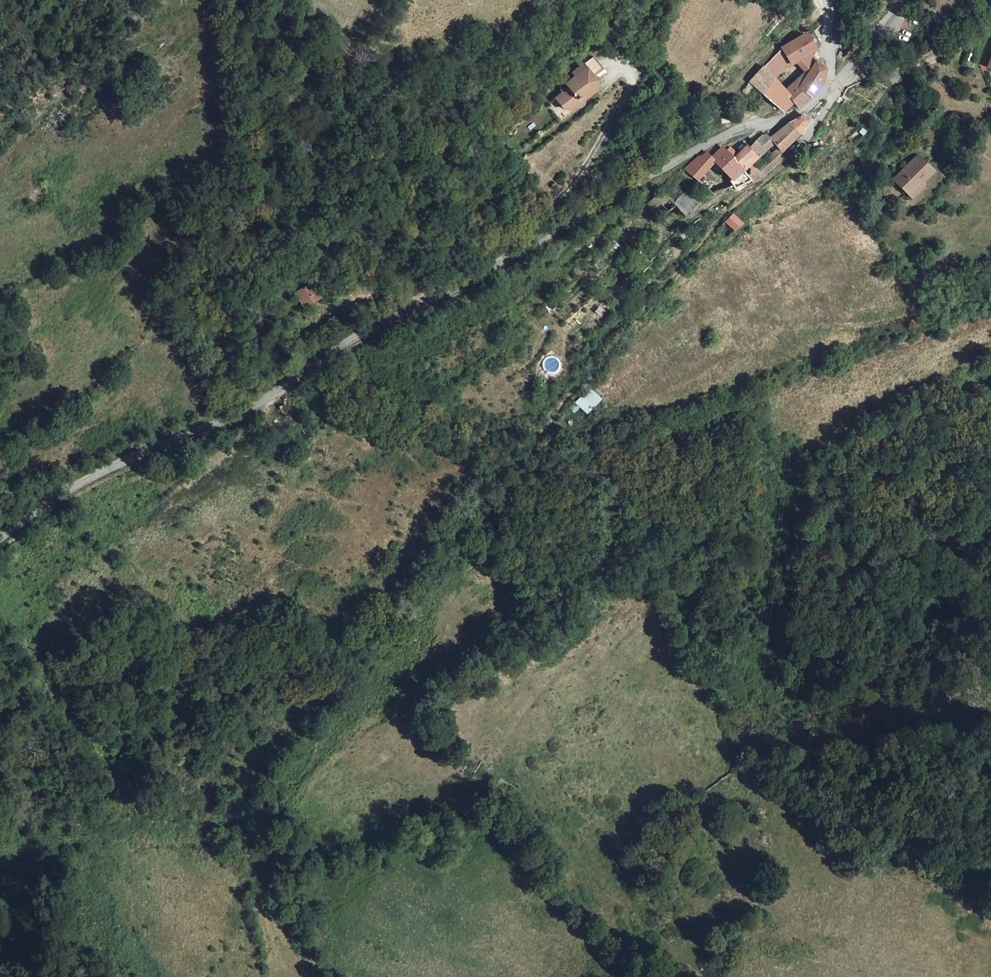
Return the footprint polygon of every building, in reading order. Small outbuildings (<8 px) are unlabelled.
[(797,39),(780,51),(789,68),(795,64),(804,57),(810,53),(814,50),(802,35),(797,39)] [(990,56),(990,44),(988,43),(980,63),(987,66),(990,56)] [(773,81),(789,68),(780,51),(773,59),(763,69),(773,81)] [(802,73),(808,77),(815,63),(804,57),(795,64),(802,73)] [(601,61),(590,70),(601,84),(612,76),(601,61)] [(815,63),(808,77),(801,89),(808,94),(813,96),(818,88),(822,79),(825,68),(815,63)] [(783,107),(793,99),(784,91),(773,81),(763,69),(750,81),(783,107)] [(601,84),(590,70),(581,76),(584,81),(571,90),(574,95),(565,102),(573,114),(580,108),(585,109),(588,107),(589,105),(589,103),(589,101),(600,94),(601,84)] [(808,77),(802,73),(784,91),(793,99),(798,103),(808,94),(801,89),(808,77)] [(776,146),(780,150),(784,146),(786,150),(791,144),(800,134),(807,122),(802,115),(776,127),(768,129),(756,133),(752,140),(750,143),(747,141),(734,154),(757,184),(765,177),(759,169),(756,165),(776,146)] [(720,162),(730,175),(739,187),(757,184),(734,154),(723,143),(713,152),(710,149),(706,153),(704,152),(691,166),(698,174),(701,177),(720,162)] [(756,165),(759,169),(780,150),(776,146),(756,165)] [(786,150),(784,146),(780,150),(759,169),(765,177),(790,155),(786,150)] [(914,194),(925,184),(922,181),(934,169),(920,155),(892,183),(909,201),(914,194)] [(712,189),(730,175),(720,162),(701,177),(712,189)] [(691,179),(698,174),(691,166),(684,172),(691,179)] [(667,187),(652,200),(666,217),(680,206),(690,217),(709,200),(695,184),(678,199),(667,187)] [(707,226),(713,220),(708,214),(701,219),(707,226)] [(736,216),(730,222),(740,231),(748,223),(738,214),(736,216)] [(724,229),(734,237),(740,231),(730,222),(724,229)] [(322,280),(328,272),(312,285),(322,280)] [(310,284),(294,292),(302,309),(318,302),(310,284)] [(574,403),(586,415),(601,400),(589,388),(574,403)]
